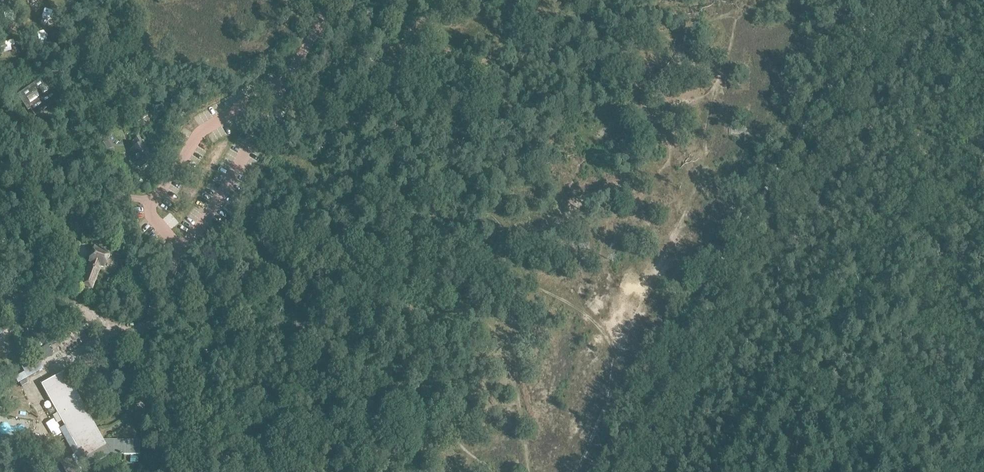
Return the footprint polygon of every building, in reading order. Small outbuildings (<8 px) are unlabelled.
[(45,76),(17,95),(29,112),(30,110),(35,117),(59,100),(54,93),(56,92),(45,76)] [(133,113),(137,121),(145,116),(140,109),(133,113)] [(149,116),(138,123),(141,128),(152,121),(149,116)] [(754,137),(753,126),(741,128),(743,138),(754,137)] [(939,137),(938,127),(927,128),(928,138),(939,137)] [(634,143),(652,142),(651,130),(633,132),(634,143)] [(139,138),(134,141),(137,146),(130,150),(141,167),(153,160),(139,138)] [(114,151),(108,140),(98,145),(104,157),(114,151)] [(4,160),(22,157),(20,145),(2,148),(4,160)] [(499,161),(517,157),(514,146),(496,150),(499,161)] [(357,170),(356,160),(344,161),(345,172),(357,170)] [(377,176),(396,173),(394,161),(375,164),(377,176)] [(260,179),(279,175),(276,164),(258,168),(260,179)] [(183,179),(202,176),(200,165),(181,168),(183,179)] [(68,216),(84,216),(84,205),(68,205),(68,216)] [(930,216),(929,206),(918,207),(919,218),(930,216)] [(927,236),(926,225),(915,227),(916,237),(927,236)] [(593,242),(592,232),(581,233),(582,244),(593,242)] [(969,244),(968,233),(957,235),(958,245),(969,244)] [(798,244),(797,234),(786,234),(786,245),(798,244)] [(709,251),(708,240),(696,241),(697,251),(709,251)] [(405,254),(402,244),(391,247),(394,257),(405,254)] [(109,255),(104,253),(105,250),(96,246),(89,265),(90,265),(83,284),(92,287),(100,265),(105,267),(109,255)] [(558,258),(556,247),(545,249),(547,260),(558,258)] [(863,261),(862,251),(850,252),(851,262),(863,261)] [(466,272),(465,262),(453,263),(455,274),(466,272)] [(411,288),(408,278),(397,282),(400,292),(411,288)] [(342,294),(339,284),(328,287),(331,298),(342,294)] [(192,297),(187,288),(177,293),(182,302),(192,297)] [(144,301),(139,292),(129,298),(134,307),(144,301)] [(48,345),(38,351),(43,360),(54,354),(48,345)] [(15,377),(19,384),(45,369),(36,354),(20,363),(25,372),(15,377)] [(103,439),(74,388),(77,386),(67,370),(42,384),(59,414),(64,422),(66,426),(61,429),(76,455),(61,463),(66,471),(79,471),(90,466),(86,458),(107,446),(103,439)] [(140,440),(103,439),(107,446),(86,458),(90,466),(113,453),(140,454),(140,440)]
